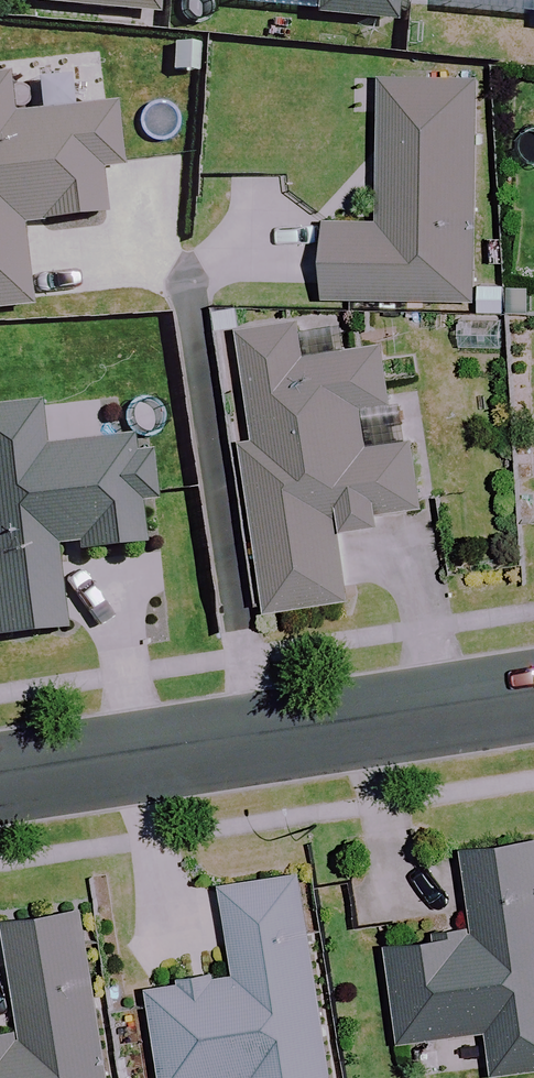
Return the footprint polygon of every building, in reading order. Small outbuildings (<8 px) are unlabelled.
[(35,5),(150,16),(151,0),(35,0),(35,5)] [(316,17),(387,24),(389,0),(317,0),(316,17)] [(479,82),(387,79),(384,222),(332,220),(330,298),(473,302),(479,82)] [(1,80),(0,80),(0,307),(23,304),(15,226),(100,217),(95,176),(112,174),(105,110),(5,121),(1,80)] [(348,602),(341,538),(381,533),(379,518),(421,513),(413,444),(365,450),(361,412),(390,409),(383,350),(304,359),(300,326),(237,333),(269,611),(348,602)] [(33,407),(0,410),(0,639),(57,633),(49,555),(147,545),(137,441),(37,451),(33,407)] [(434,1043),(438,1077),(483,1077),(498,1076),(533,1072),(533,842),(468,850),(479,935),(394,945),(406,1047),(434,1043)] [(302,874),(227,884),(240,976),(154,988),(166,1077),(330,1077),(302,874)] [(83,911),(12,921),(27,1029),(0,1033),(0,1077),(108,1077),(83,911)]
